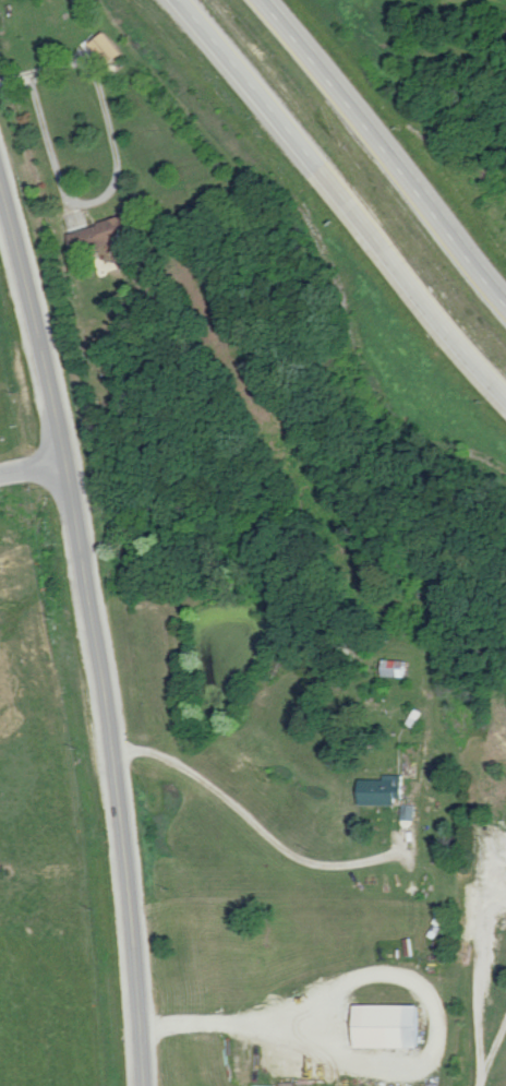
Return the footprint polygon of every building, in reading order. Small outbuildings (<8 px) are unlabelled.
[(111,65),(126,53),(108,31),(93,44),(111,65)] [(73,231),(78,253),(119,243),(123,261),(141,257),(132,217),(73,231)] [(408,677),(409,660),(386,660),(386,676),(408,677)] [(362,779),(361,804),(405,804),(405,775),(384,775),(383,779),(362,779)] [(414,821),(416,806),(404,804),(403,819),(414,821)] [(362,1048),(425,1048),(425,1006),(362,1005),(362,1048)]
